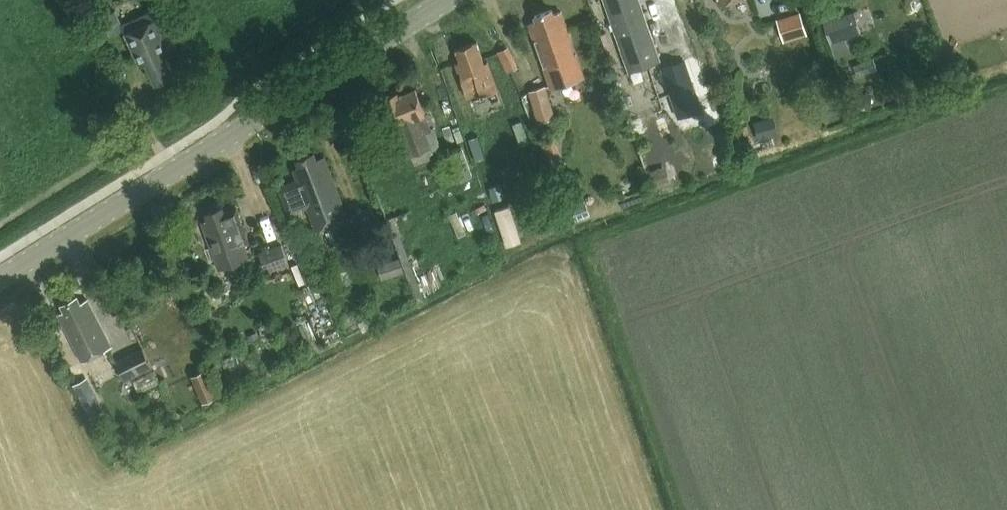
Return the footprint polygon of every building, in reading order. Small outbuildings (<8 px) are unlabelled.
[(660,61),(639,0),(604,0),(629,72),(660,61)] [(538,21),(531,23),(552,80),(555,88),(585,77),(582,69),(561,10),(555,12),(553,8),(536,14),(538,21)] [(153,9),(122,23),(140,64),(147,61),(157,83),(176,75),(167,53),(171,50),(153,9)] [(799,11),(776,19),(783,40),(806,33),(799,11)] [(854,11),(823,21),(831,43),(861,33),(854,11)] [(115,12),(103,18),(112,36),(124,30),(115,12)] [(486,61),(479,42),(457,50),(461,60),(455,62),(459,72),(461,71),(471,99),(499,90),(488,60),(486,61)] [(873,58),(854,65),(858,76),(877,69),(873,58)] [(685,61),(664,68),(679,115),(700,108),(685,61)] [(539,122),(555,117),(546,86),(529,91),(539,122)] [(431,129),(416,89),(398,95),(397,92),(382,97),(387,113),(384,114),(390,129),(400,125),(411,155),(431,147),(433,151),(441,148),(433,128),(431,129)] [(836,101),(819,107),(824,120),(840,114),(836,101)] [(758,139),(777,134),(772,117),(753,122),(758,139)] [(442,187),(474,175),(464,148),(443,155),(447,165),(436,169),(442,187)] [(347,218),(334,182),(324,158),(316,161),(313,154),(296,161),(299,168),(294,170),(297,178),(296,178),(297,180),(279,187),(290,214),(307,207),(316,230),(347,218)] [(659,162),(647,166),(654,187),(666,183),(659,162)] [(500,183),(489,187),(493,200),(505,196),(500,183)] [(509,205),(495,209),(507,245),(521,240),(509,205)] [(218,268),(248,256),(238,228),(243,226),(236,208),(225,213),(223,207),(205,214),(208,220),(200,222),(218,268)] [(281,244),(259,251),(267,272),(289,264),(281,244)] [(400,257),(378,264),(383,279),(405,272),(400,257)] [(81,361),(110,346),(87,300),(79,304),(75,297),(59,305),(62,310),(57,313),(81,361)] [(311,321),(300,325),(304,337),(316,333),(311,321)] [(52,327),(46,329),(50,338),(56,335),(52,327)] [(126,381),(154,368),(144,347),(116,361),(126,381)] [(236,355),(222,360),(227,373),(241,368),(236,355)] [(207,369),(191,376),(203,403),(218,396),(207,369)] [(154,371),(135,382),(140,391),(159,381),(154,371)] [(102,409),(88,380),(74,387),(99,435),(107,431),(97,412),(102,409)]
